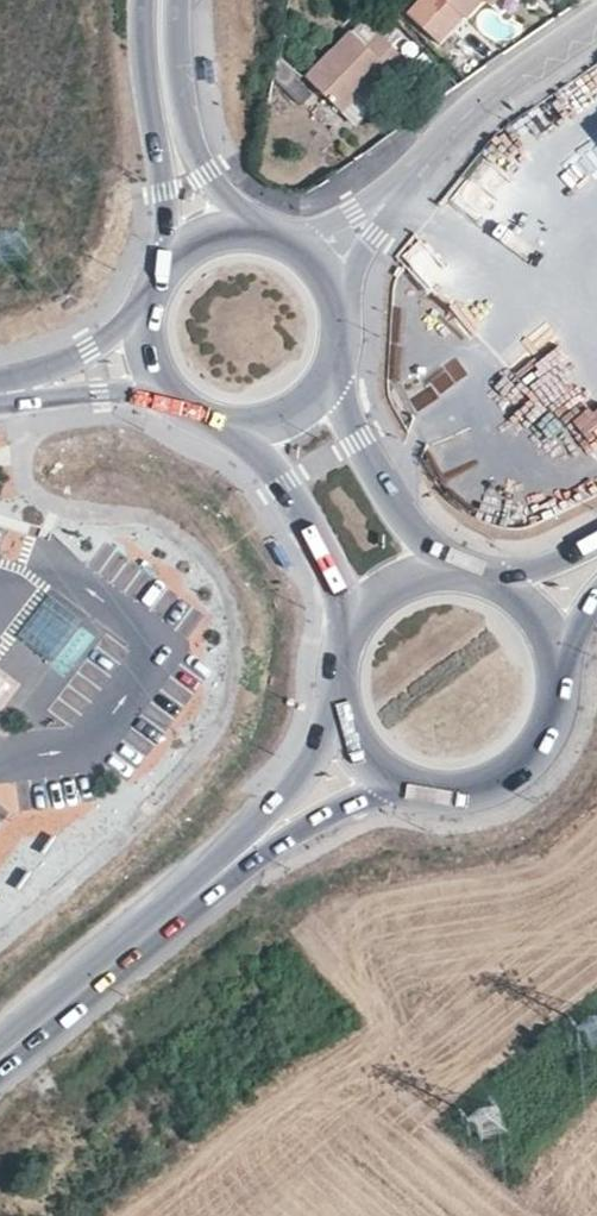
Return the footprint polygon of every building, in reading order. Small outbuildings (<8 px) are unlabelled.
[(377,8),(394,11),(396,0),(379,0),(377,8)] [(451,31),(479,0),(417,0),(451,31)] [(349,32),(305,78),(341,113),(385,67),(394,76),(407,62),(378,35),(365,47),(349,32)] [(433,376),(407,394),(416,406),(442,388),(433,376)] [(54,603),(24,634),(65,671),(94,640),(54,603)]
